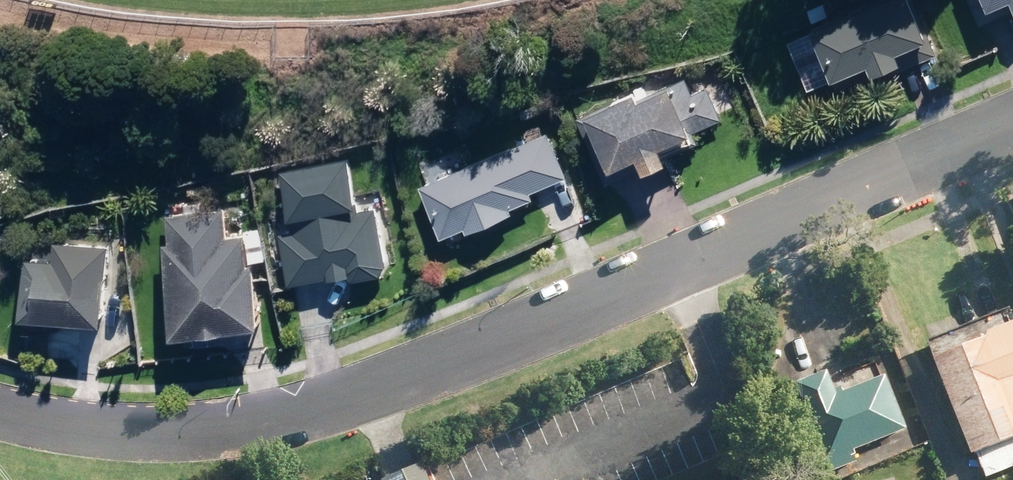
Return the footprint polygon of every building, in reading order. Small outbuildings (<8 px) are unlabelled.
[(916,0),(877,0),(815,26),(816,29),(789,40),(810,89),(837,78),(835,75),(872,59),(876,69),(906,57),(902,47),(931,35),(916,0)] [(1012,7),(1012,0),(972,0),(981,21),(1012,7)] [(641,88),(580,113),(609,181),(647,164),(648,167),(672,157),(669,151),(700,137),(697,130),(725,118),(710,84),(695,91),(688,75),(643,94),(641,88)] [(569,175),(550,130),(422,183),(444,235),(467,225),(469,230),(514,211),(513,206),(535,197),(532,190),(569,175)] [(350,156),(283,169),(292,216),(294,216),(296,229),(281,232),(291,282),(333,275),(332,277),(352,273),(357,279),(385,273),(390,263),(378,206),(360,210),(359,203),(360,203),(350,156)] [(176,331),(265,321),(258,260),(254,261),(251,238),(249,239),(248,231),(231,233),(228,206),(168,213),(171,239),(166,240),(176,331)] [(68,258),(29,256),(25,313),(106,319),(111,242),(70,240),(68,258)] [(933,360),(970,456),(1012,440),(1012,323),(987,333),(987,340),(933,360)] [(827,373),(797,384),(830,473),(858,463),(853,451),(906,431),(885,376),(835,395),(827,373)] [(423,465),(406,472),(388,479),(429,479),(423,465)]
